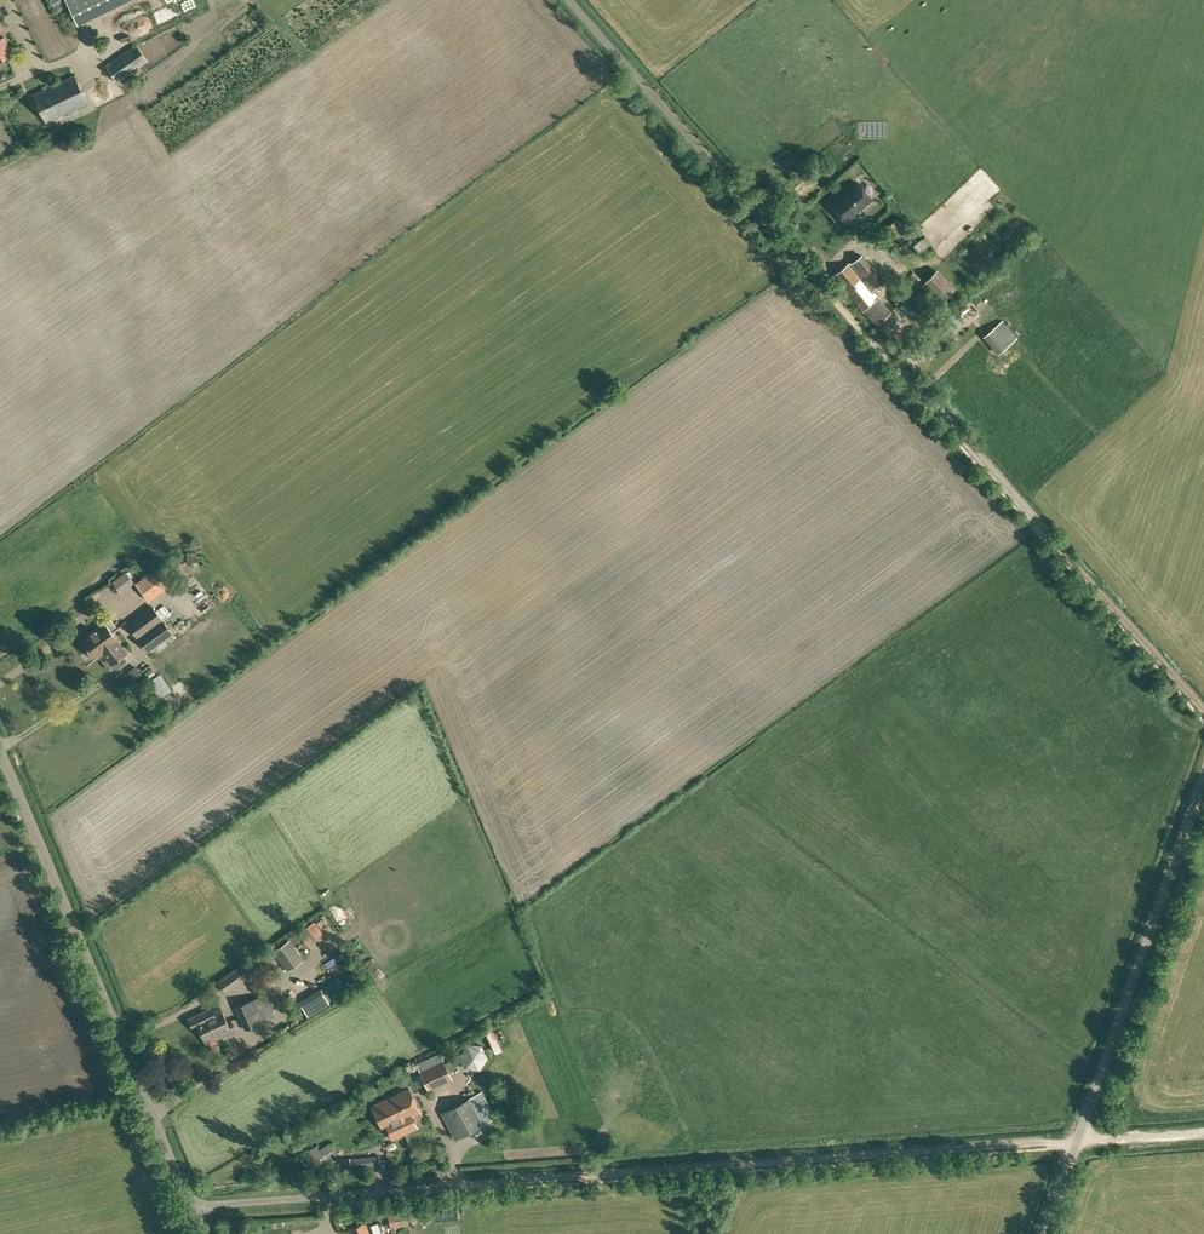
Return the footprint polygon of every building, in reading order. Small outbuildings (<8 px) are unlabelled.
[(210,22),(213,28),(222,23),(219,17),(210,22)] [(235,42),(244,36),(239,30),(231,36),(235,42)] [(8,57),(4,50),(9,48),(10,50),(11,49),(4,37),(0,39),(0,61),(8,57)] [(106,65),(118,83),(148,61),(136,44),(106,65)] [(46,123),(88,102),(74,75),(33,95),(46,123)] [(822,185),(812,173),(793,189),(803,201),(822,185)] [(844,193),(831,205),(845,221),(859,210),(872,199),(857,182),(844,193)] [(850,262),(834,275),(863,311),(879,328),(894,313),(879,298),(872,290),(883,281),(862,255),(851,264),(850,262)] [(922,285),(940,302),(954,287),(937,270),(922,285)] [(961,327),(968,325),(966,315),(960,316),(961,327)] [(998,354),(1011,343),(996,325),(982,337),(998,354)] [(148,598),(167,585),(173,580),(161,563),(136,581),(148,598)] [(221,578),(213,586),(222,596),(230,588),(221,578)] [(151,606),(129,624),(139,638),(148,651),(171,633),(162,621),(151,606)] [(118,641),(104,622),(80,639),(95,659),(103,653),(111,664),(126,653),(118,642),(118,641)] [(148,672),(154,678),(160,673),(154,666),(148,672)] [(318,920),(302,932),(311,944),(327,931),(318,920)] [(289,940),(276,950),(289,968),(302,959),(289,940)] [(244,961),(216,981),(225,994),(253,974),(244,961)] [(303,998),(329,989),(324,975),(298,983),(303,998)] [(327,990),(305,1003),(312,1016),(335,1002),(327,990)] [(234,1007),(245,1030),(275,1017),(265,993),(234,1007)] [(207,1043),(236,1029),(231,1020),(227,1022),(220,1007),(210,1012),(208,1009),(188,1018),(193,1028),(198,1026),(207,1043)] [(429,1091),(451,1079),(442,1060),(419,1072),(429,1091)] [(391,1104),(405,1133),(417,1127),(412,1116),(420,1112),(409,1088),(384,1099),(387,1106),(391,1104)] [(475,1094),(485,1123),(498,1118),(489,1090),(475,1094)] [(442,1113),(456,1139),(482,1125),(468,1098),(442,1113)] [(387,1106),(384,1099),(371,1105),(383,1130),(387,1128),(392,1139),(405,1133),(391,1104),(387,1106)] [(325,1159),(319,1149),(307,1157),(313,1168),(325,1159)] [(369,1157),(349,1158),(350,1166),(370,1165),(369,1157)] [(344,1228),(351,1226),(349,1216),(341,1219),(344,1228)] [(351,1227),(353,1233),(368,1233),(363,1223),(351,1227)]
